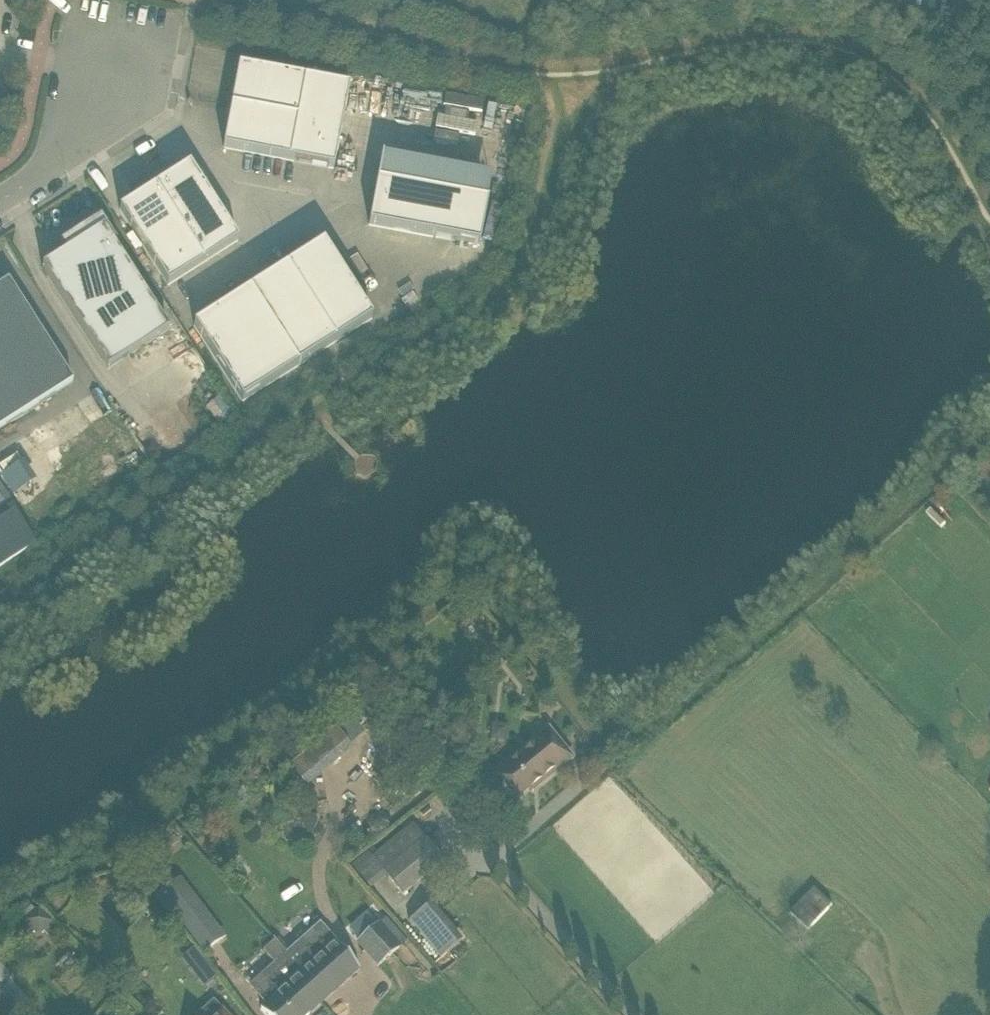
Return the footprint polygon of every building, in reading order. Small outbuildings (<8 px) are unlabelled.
[(340,136),(349,87),(239,66),(223,148),(334,169),(340,136)] [(488,201),(378,181),(383,156),(382,156),(369,225),(433,237),(479,246),(488,201)] [(238,241),(189,165),(119,210),(168,285),(211,258),(238,241)] [(64,244),(63,242),(60,244),(66,253),(42,268),(106,370),(168,331),(113,245),(117,243),(115,240),(112,241),(100,222),(64,244)] [(315,355),(372,319),(323,243),(194,325),(242,402),(315,355)] [(73,382),(8,281),(0,286),(0,428),(73,382)] [(332,725),(285,764),(305,788),(352,748),(332,725)] [(571,758),(558,743),(546,728),(495,771),(516,798),(536,782),(538,785),(571,758)] [(425,836),(383,871),(402,895),(444,860),(425,836)] [(179,885),(161,898),(202,953),(221,940),(179,885)] [(37,904),(23,921),(41,936),(55,918),(37,904)] [(460,944),(428,905),(410,920),(442,959),(460,944)] [(369,932),(358,942),(378,966),(399,947),(379,924),(369,932)] [(253,987),(268,1003),(265,1006),(260,1010),(265,1014),(308,1014),(334,992),(343,984),(359,970),(336,943),(333,945),(330,948),(315,931),(291,953),(289,950),(286,953),(275,941),(263,951),(274,964),(270,967),(272,970),(253,987)] [(10,976),(0,965),(0,985),(10,976)] [(23,1014),(0,989),(0,1014),(22,1014),(23,1014)]
